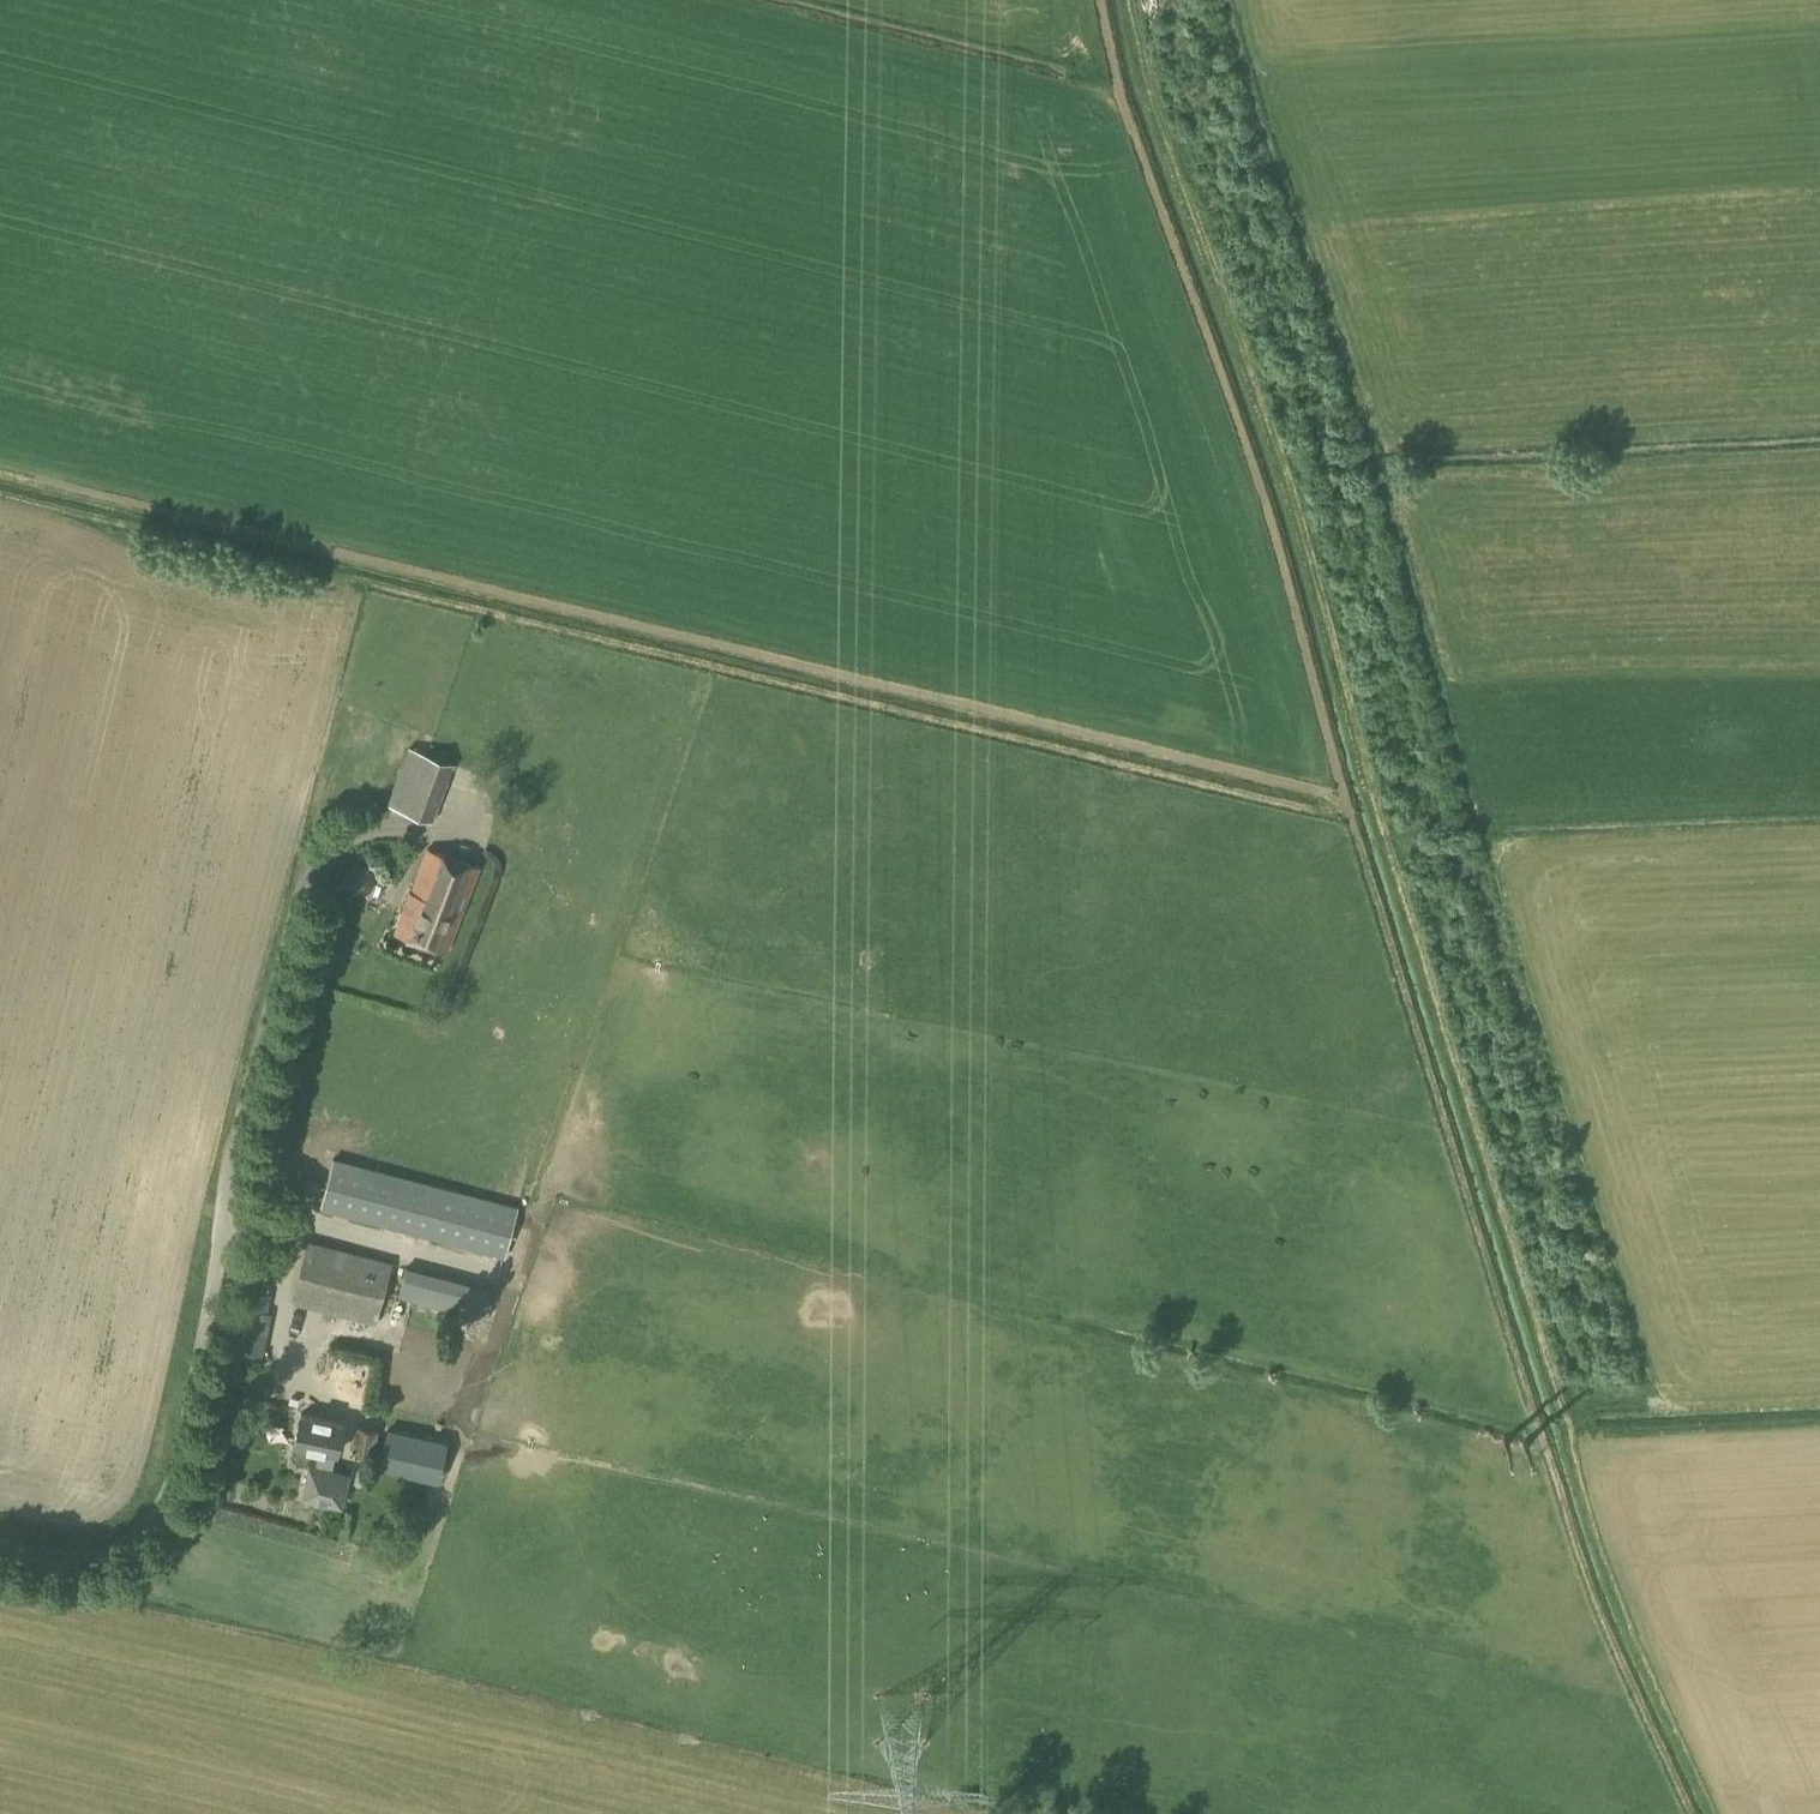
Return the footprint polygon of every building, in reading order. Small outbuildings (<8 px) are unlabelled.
[(434,820),(449,782),(402,764),(387,802),(434,820)] [(446,951),(479,869),(428,848),(411,891),(409,890),(395,931),(446,951)] [(374,877),(358,879),(361,898),(377,895),(374,877)] [(505,1260),(518,1208),(333,1159),(320,1210),(505,1260)] [(381,1301),(391,1266),(307,1244),(298,1279),(381,1301)] [(485,1320),(494,1288),(407,1265),(398,1296),(485,1320)] [(259,1363),(270,1314),(265,1313),(269,1294),(246,1289),(231,1357),(259,1363)] [(335,1452),(342,1422),(300,1412),(292,1443),(318,1449),(315,1464),(308,1462),(300,1495),(340,1504),(348,1471),(331,1467),(335,1452)] [(373,1455),(379,1430),(356,1425),(351,1450),(373,1455)] [(388,1437),(388,1476),(414,1476),(414,1461),(448,1461),(448,1437),(388,1437)]
